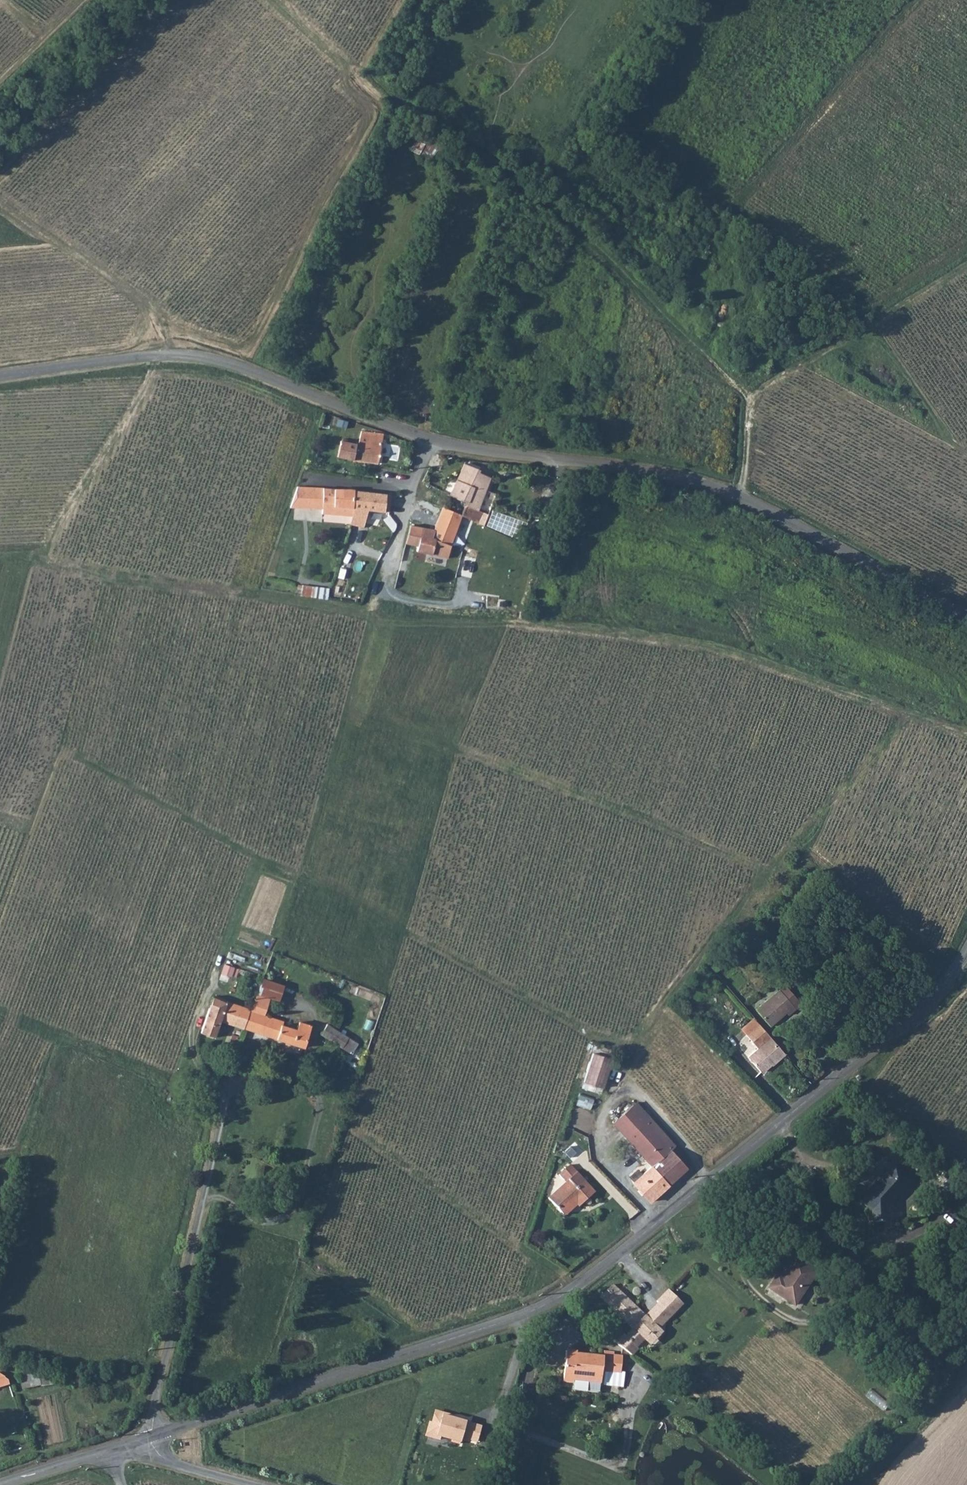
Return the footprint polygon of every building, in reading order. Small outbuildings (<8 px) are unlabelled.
[(358,453),(355,467),(378,472),(383,445),(360,442),(358,453)] [(324,451),(322,463),(339,464),(341,452),(324,451)] [(341,452),(339,464),(355,467),(358,453),(341,452)] [(485,479),(468,472),(461,487),(466,489),(487,498),(489,492),(496,494),(497,488),(489,485),(483,483),(485,479)] [(457,496),(462,498),(466,489),(461,487),(457,496)] [(487,498),(466,489),(462,498),(464,499),(483,508),(487,498)] [(356,500),(356,498),(302,495),(298,509),(296,516),(327,518),(327,523),(354,526),(356,500)] [(454,503),(461,506),(464,499),(462,498),(457,496),(454,503)] [(471,516),(477,519),(483,508),(464,499),(461,506),(472,511),(471,516)] [(370,520),(373,501),(356,500),(354,526),(353,539),(360,540),(366,541),(370,520)] [(391,503),(373,501),(370,520),(390,521),(391,503)] [(461,506),(454,503),(446,518),(467,527),(477,531),(482,521),(477,519),(471,516),(472,511),(461,506)] [(467,527),(446,518),(438,535),(413,535),(408,550),(406,549),(432,561),(446,564),(460,530),(463,530),(466,529),(467,527)] [(721,962),(716,956),(707,965),(712,970),(721,962)] [(235,978),(239,968),(224,963),(220,972),(235,978)] [(792,1014),(776,993),(755,1010),(767,1027),(783,1016),(786,1018),(792,1014)] [(288,1023),(298,1026),(302,1010),(280,1004),(276,1019),(288,1023)] [(312,1070),(316,1055),(302,1050),(303,1047),(282,1039),(288,1023),(276,1019),(271,1041),(266,1057),(270,1059),(312,1070)] [(738,1030),(742,1036),(756,1026),(751,1020),(738,1030)] [(352,1051),(357,1039),(325,1025),(319,1038),(352,1051)] [(756,1026),(742,1036),(748,1044),(754,1040),(759,1047),(744,1058),(755,1074),(764,1068),(769,1069),(781,1060),(756,1026)] [(258,1054),(266,1057),(271,1041),(230,1027),(227,1039),(243,1044),(242,1049),(258,1054)] [(347,1051),(342,1061),(372,1075),(377,1064),(350,1052),(347,1051)] [(600,1089),(610,1061),(591,1055),(582,1083),(600,1089)] [(579,1094),(576,1104),(590,1108),(592,1098),(579,1094)] [(674,1149),(634,1106),(610,1128),(650,1169),(667,1187),(685,1171),(669,1153),(674,1149)] [(569,1165),(558,1175),(566,1182),(548,1198),(563,1214),(571,1209),(571,1203),(574,1202),(578,1206),(594,1192),(569,1165)] [(886,1212),(912,1181),(895,1166),(880,1185),(876,1182),(869,1191),(872,1194),(864,1204),(873,1212),(875,1225),(887,1224),(886,1212)] [(631,1185),(647,1204),(667,1187),(650,1169),(631,1185)] [(776,1285),(772,1282),(769,1286),(793,1305),(814,1273),(794,1259),(776,1285)] [(614,1283),(600,1297),(632,1329),(617,1345),(631,1357),(645,1343),(650,1348),(664,1334),(660,1330),(684,1305),(669,1289),(656,1300),(657,1302),(644,1315),(614,1283)] [(793,1305),(769,1286),(766,1291),(791,1308),(793,1305)] [(572,1353),(572,1350),(562,1349),(560,1381),(571,1383),(571,1387),(598,1390),(601,1355),(572,1353)] [(22,1382),(24,1389),(35,1385),(33,1378),(22,1382)] [(476,1443),(481,1427),(466,1422),(454,1418),(454,1415),(432,1409),(425,1435),(459,1445),(460,1439),(476,1443)]
